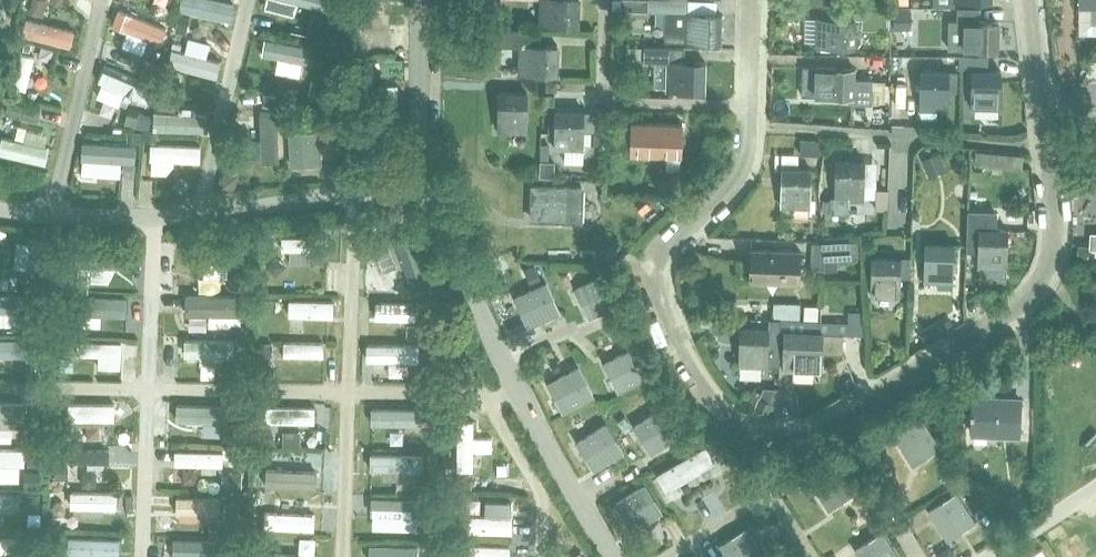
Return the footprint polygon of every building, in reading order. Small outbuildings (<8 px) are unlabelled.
[(29,12),(42,15),(45,0),(32,0),(29,12)] [(155,0),(151,11),(168,18),(173,7),(155,0)] [(177,9),(225,18),(227,2),(215,0),(179,0),(177,9)] [(542,25),(579,26),(580,0),(543,0),(542,25)] [(650,12),(667,12),(666,41),(723,43),(724,15),(690,14),(691,0),(650,0),(650,12)] [(1080,7),(1092,7),(1092,22),(1095,22),(1095,0),(1080,0),(1080,7)] [(294,21),(297,8),(283,4),(279,17),(294,21)] [(951,21),(950,49),(1000,50),(1000,22),(983,21),(983,9),(966,9),(966,21),(951,21)] [(913,11),(894,11),(894,30),(913,30),(913,11)] [(179,15),(177,26),(193,28),(194,18),(179,15)] [(20,17),(17,35),(67,42),(70,25),(20,17)] [(856,21),(819,20),(817,48),(855,50),(855,49),(859,47),(862,44),(862,39),(860,36),(855,34),(856,21)] [(311,21),(308,35),(320,37),(323,23),(311,21)] [(390,27),(369,33),(375,53),(396,47),(390,27)] [(521,47),(520,74),(558,75),(559,46),(541,46),(541,32),(500,31),(500,46),(521,47)] [(299,76),(304,51),(259,41),(256,52),(272,55),(268,70),(299,76)] [(645,48),(645,61),(655,61),(654,87),(669,87),(668,90),(706,92),(707,63),(685,63),(685,49),(645,48)] [(22,85),(26,53),(14,51),(10,84),(22,85)] [(213,73),(214,54),(169,51),(167,70),(213,73)] [(614,59),(619,68),(633,59),(628,51),(614,59)] [(400,68),(398,54),(383,55),(385,70),(400,68)] [(963,56),(962,70),(990,70),(990,57),(963,56)] [(96,65),(91,80),(123,91),(129,75),(96,65)] [(374,68),(363,69),(363,77),(375,77),(374,68)] [(855,69),(818,68),(803,68),(802,96),(817,97),(853,98),(853,102),(872,103),(872,80),(855,80),(855,69)] [(1003,71),(974,70),(973,108),(1002,109),(1003,71)] [(959,73),(950,73),(922,73),(921,110),(950,110),(950,88),(959,89),(959,73)] [(553,90),(577,92),(578,79),(554,78),(553,90)] [(130,79),(124,93),(142,101),(148,87),(130,79)] [(311,80),(308,95),(320,97),(322,82),(311,80)] [(161,91),(158,106),(174,109),(177,94),(161,91)] [(263,93),(262,104),(278,105),(279,95),(263,93)] [(528,94),(500,93),(499,131),(528,132),(528,94)] [(544,94),(544,104),(555,104),(555,94),(544,94)] [(98,113),(111,116),(114,101),(100,99),(98,113)] [(8,101),(5,114),(17,117),(20,104),(8,101)] [(129,110),(126,122),(150,128),(153,112),(141,109),(140,113),(129,110)] [(255,109),(253,158),(272,159),(274,110),(255,109)] [(585,113),(558,112),(557,150),(584,151),(585,113)] [(0,125),(0,153),(13,156),(23,120),(3,115),(0,125)] [(682,157),(683,123),(634,121),(633,155),(650,155),(667,155),(667,157),(682,157)] [(143,127),(140,137),(154,142),(158,132),(143,127)] [(316,161),(316,128),(281,128),(281,161),(316,161)] [(127,130),(127,140),(139,141),(140,137),(140,131),(127,130)] [(592,132),(592,143),(600,143),(601,133),(592,132)] [(603,138),(603,148),(613,148),(613,138),(603,138)] [(820,140),(801,139),(801,154),(820,154),(820,140)] [(82,140),(81,165),(127,168),(128,143),(82,140)] [(978,151),(977,163),(994,165),(995,152),(978,151)] [(1006,153),(1005,166),(1022,167),(1023,155),(1006,153)] [(924,160),(929,175),(946,168),(940,154),(924,160)] [(542,177),(556,178),(556,162),(542,162),(542,177)] [(865,162),(838,162),(837,198),(832,198),(832,214),(849,214),(849,200),(864,200),(865,162)] [(100,169),(100,187),(114,188),(115,170),(100,169)] [(812,170),(783,169),(782,207),(811,208),(812,170)] [(223,173),(222,188),(236,190),(237,175),(223,173)] [(584,189),(535,186),(533,219),(582,222),(584,189)] [(876,197),(876,209),(889,209),(889,190),(877,189),(876,197)] [(969,211),(967,252),(969,252),(969,251),(980,251),(980,267),(986,268),(985,280),(1006,281),(1007,268),(1009,268),(1010,231),(997,230),(998,214),(970,213),(970,211),(969,211)] [(275,235),(276,247),(284,247),(285,256),(315,256),(314,234),(275,235)] [(385,236),(370,241),(376,256),(390,250),(385,236)] [(185,259),(227,261),(228,239),(185,237),(185,259)] [(12,281),(25,281),(25,239),(12,240),(12,281)] [(824,243),(825,270),(839,269),(839,260),(852,259),(852,255),(851,243),(851,242),(824,243)] [(859,242),(851,243),(852,255),(859,255),(859,242)] [(542,255),(560,254),(560,243),(542,244),(542,255)] [(811,243),(811,252),(822,253),(822,243),(811,243)] [(927,245),(926,282),(954,283),(955,273),(956,246),(927,245)] [(1088,262),(1090,249),(1080,247),(1078,260),(1088,262)] [(750,279),(763,280),(782,281),(800,282),(802,252),(751,250),(750,279)] [(902,259),(874,258),(872,296),(900,297),(902,259)] [(535,264),(526,268),(533,283),(542,279),(535,264)] [(590,316),(620,300),(604,271),(575,287),(590,316)] [(235,274),(227,286),(237,293),(245,281),(235,274)] [(442,281),(429,286),(433,295),(446,290),(442,281)] [(530,330),(560,314),(544,286),(514,302),(530,330)] [(116,313),(117,295),(84,293),(83,311),(116,313)] [(13,322),(12,294),(0,294),(0,322),(13,322)] [(325,317),(326,298),(283,295),(282,314),(325,317)] [(407,318),(408,299),(373,298),(372,317),(407,318)] [(276,300),(263,300),(263,310),(276,310),(276,300)] [(774,303),(773,316),(784,317),(784,320),(800,321),(800,304),(774,303)] [(805,306),(805,320),(819,320),(819,306),(805,306)] [(852,311),(851,335),(866,335),(867,312),(852,311)] [(271,331),(272,317),(258,316),(257,330),(271,331)] [(29,318),(29,336),(43,336),(43,318),(29,318)] [(232,320),(225,333),(236,339),(243,327),(232,320)] [(742,327),(740,365),(769,366),(780,367),(782,320),(769,320),(769,328),(742,327)] [(784,320),(784,332),(802,333),(802,321),(800,321),(784,320)] [(923,336),(928,344),(943,335),(938,327),(923,336)] [(784,332),(783,370),(822,371),(823,353),(843,354),(844,334),(802,333),(784,332)] [(10,354),(10,334),(0,334),(0,354),(10,354)] [(178,352),(227,355),(227,337),(179,335),(178,352)] [(115,366),(116,339),(88,338),(87,365),(115,366)] [(317,354),(317,339),(278,339),(278,354),(317,354)] [(362,340),(360,373),(395,374),(396,358),(411,358),(411,342),(362,340)] [(271,342),(254,342),(254,355),(271,355),(271,342)] [(652,372),(635,344),(606,361),(623,389),(652,372)] [(436,345),(422,345),(422,356),(436,356),(436,345)] [(60,357),(60,370),(73,370),(73,357),(60,357)] [(209,362),(194,362),(194,377),(209,377),(209,362)] [(568,414),(598,398),(582,370),(552,386),(568,414)] [(758,400),(754,410),(772,417),(776,407),(779,408),(780,389),(764,389),(759,400),(758,400)] [(1022,400),(975,399),(973,434),(1021,436),(1022,400)] [(109,417),(108,400),(70,401),(71,418),(109,417)] [(275,419),(309,421),(310,403),(276,402),(275,419)] [(392,421),(392,433),(416,434),(417,407),(380,406),(379,421),(392,421)] [(649,451),(678,433),(661,406),(632,423),(649,451)] [(596,409),(586,414),(593,426),(603,420),(596,409)] [(221,426),(221,417),(175,415),(175,424),(221,426)] [(470,416),(452,416),(452,465),(470,465),(470,416)] [(896,439),(914,467),(942,450),(923,422),(896,439)] [(596,474),(625,456),(608,429),(579,447),(596,474)] [(24,432),(24,443),(40,443),(40,433),(24,432)] [(485,435),(471,436),(472,450),(486,449),(485,435)] [(673,457),(687,488),(722,472),(708,442),(673,457)] [(64,443),(64,458),(102,457),(102,443),(64,443)] [(14,463),(25,463),(25,444),(0,444),(0,476),(14,476),(14,463)] [(170,447),(169,464),(223,466),(224,449),(170,447)] [(258,448),(257,459),(273,459),(273,449),(258,448)] [(408,474),(409,452),(366,451),(365,472),(408,474)] [(66,465),(56,465),(56,478),(66,478),(66,465)] [(831,512),(859,493),(842,466),(813,485),(831,512)] [(39,471),(23,471),(23,488),(39,488),(39,471)] [(242,474),(228,474),(228,487),(242,487),(242,474)] [(16,507),(17,490),(0,489),(0,506),(16,507)] [(618,507),(635,534),(664,516),(646,489),(618,507)] [(24,492),(24,504),(36,505),(36,493),(24,492)] [(171,515),(210,517),(211,494),(172,492),(171,515)] [(969,501),(975,511),(985,504),(979,494),(969,501)] [(289,510),(290,496),(273,495),(271,525),(310,527),(310,511),(289,510)] [(411,519),(412,497),(375,495),(374,518),(411,519)] [(528,498),(480,496),(479,511),(472,511),(471,528),(509,529),(510,512),(527,513),(528,498)] [(959,496),(932,513),(950,542),(978,524),(959,496)] [(1011,517),(1025,510),(1018,496),(1004,502),(1011,517)] [(58,501),(54,505),(54,511),(58,515),(63,515),(67,511),(67,505),(63,501),(58,501)] [(465,501),(454,501),(454,513),(465,513),(465,501)] [(240,503),(225,503),(225,516),(240,516),(240,503)] [(415,519),(412,534),(425,537),(428,521),(415,519)] [(376,532),(403,533),(403,521),(377,520),(376,532)] [(748,532),(721,550),(725,556),(764,556),(748,532)] [(68,549),(106,550),(106,535),(69,534),(68,549)] [(860,556),(898,556),(885,536),(858,553),(860,556)] [(214,539),(171,537),(170,553),(185,554),(185,556),(213,556),(214,539)] [(277,549),(310,549),(310,537),(276,537),(277,549)] [(466,541),(466,556),(505,556),(506,543),(466,541)] [(585,548),(566,556),(590,556),(585,548)]
